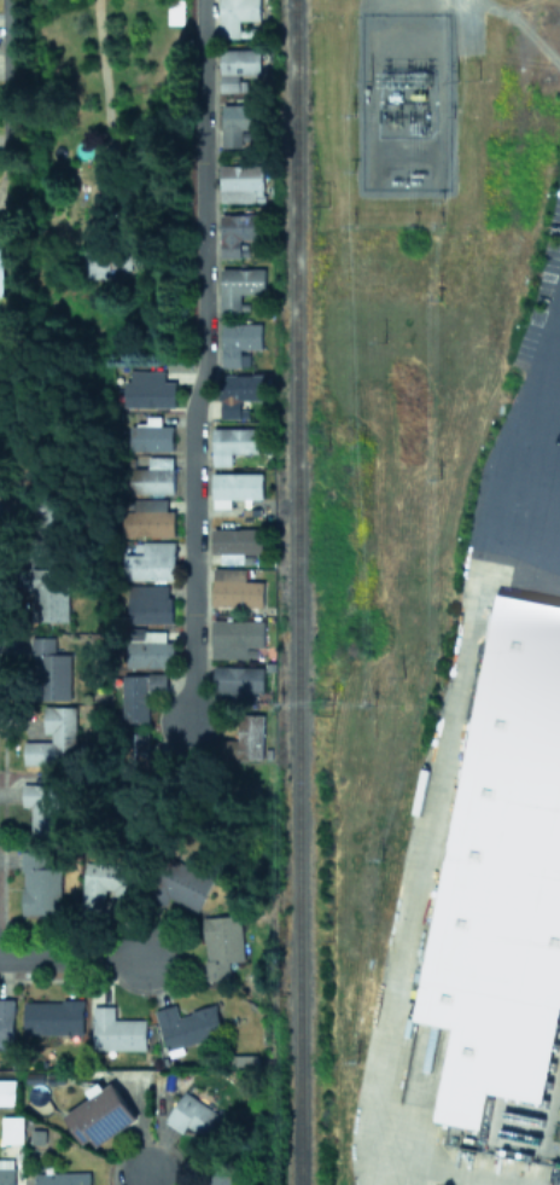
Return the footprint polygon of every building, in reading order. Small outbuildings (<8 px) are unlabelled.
[(219,38),(239,38),(239,20),(259,20),(259,0),(219,0),(219,38)] [(220,92),(246,91),(246,75),(260,75),(260,49),(219,49),(220,92)] [(221,146),(241,147),(242,129),(257,129),(258,105),(221,104),(221,146)] [(264,165),(220,164),(219,201),(263,203),(264,165)] [(262,214),(219,214),(219,257),(240,257),(240,239),(262,239),(262,214)] [(114,278),(114,269),(130,269),(130,263),(141,263),(142,247),(112,246),(112,253),(84,252),(84,277),(114,278)] [(264,269),(220,268),(219,311),(239,311),(239,293),(264,293),(264,269)] [(220,324),(221,367),(247,366),(246,350),(261,350),(260,323),(220,324)] [(174,381),(163,381),(164,371),(129,370),(129,379),(123,379),(123,407),(174,407),(174,381)] [(220,418),(247,418),(247,409),(240,409),(240,400),(262,400),(262,374),(219,375),(220,418)] [(130,451),(172,450),(172,424),(129,425),(130,451)] [(211,465),(231,465),(231,452),(259,452),(259,428),(211,427),(211,465)] [(127,493),(173,494),(173,456),(146,456),(146,467),(128,467),(127,493)] [(262,498),(262,472),(211,473),(211,508),(230,507),(230,499),(262,498)] [(173,535),(173,512),(165,512),(165,499),(124,500),(125,536),(173,535)] [(261,528),(211,529),(211,553),(220,553),(220,564),(242,564),(242,553),(261,553),(261,528)] [(124,554),(125,581),(174,579),(173,541),(142,542),(143,554),(124,554)] [(59,568),(23,569),(23,588),(31,588),(32,621),(67,621),(67,587),(59,587),(59,568)] [(170,623),(169,584),(127,585),(128,623),(170,623)] [(495,591),(559,603),(559,1010),(543,1098),(490,1087),(483,1126),(433,1116),(451,1023),(414,1016),(495,591)] [(262,621),(210,620),(210,658),(252,659),(253,646),(262,646),(262,621)] [(173,667),(173,642),(164,642),(164,631),(143,631),(143,640),(126,640),(126,668),(173,667)] [(69,653),(54,653),(54,636),(33,637),(35,700),(70,699),(69,653)] [(261,702),(262,667),(212,666),(212,692),(219,693),(219,702),(261,702)] [(165,673),(121,674),(122,722),(147,721),(147,694),(166,693),(165,673)] [(22,764),(74,764),(74,706),(43,706),(43,739),(22,739),(22,764)] [(237,714),(236,739),(219,738),(218,758),(261,759),(262,715),(237,714)] [(29,837),(61,837),(62,785),(21,784),(21,806),(30,806),(29,837)] [(59,868),(42,867),(43,851),(22,850),(20,914),(58,914),(59,868)] [(212,874),(170,859),(156,895),(199,910),(212,874)] [(81,915),(103,915),(104,893),(134,895),(135,865),(82,863),(81,915)] [(240,915),(202,917),(205,980),(229,979),(228,961),(242,960),(240,915)] [(12,1041),(13,999),(0,998),(0,1041),(12,1041)] [(22,1001),(23,1034),(82,1033),(82,1000),(22,1001)] [(214,1005),(177,1015),(174,1004),(154,1009),(164,1049),(222,1034),(214,1005)] [(114,1006),(92,1006),(92,1049),(145,1050),(145,1019),(113,1019),(114,1006)] [(14,1105),(14,1079),(0,1079),(0,1105),(14,1105)] [(113,1082),(102,1089),(99,1082),(82,1092),(87,1100),(63,1114),(81,1145),(91,1139),(95,1145),(136,1121),(113,1082)] [(185,1125),(208,1141),(224,1118),(183,1091),(163,1120),(181,1132),(185,1125)] [(22,1143),(22,1116),(1,1116),(1,1143),(22,1143)] [(13,1159),(0,1159),(0,1184),(13,1184),(13,1159)] [(89,1172),(34,1173),(34,1184),(89,1184),(89,1172)] [(234,1175),(202,1174),(202,1184),(234,1184),(234,1175)]
